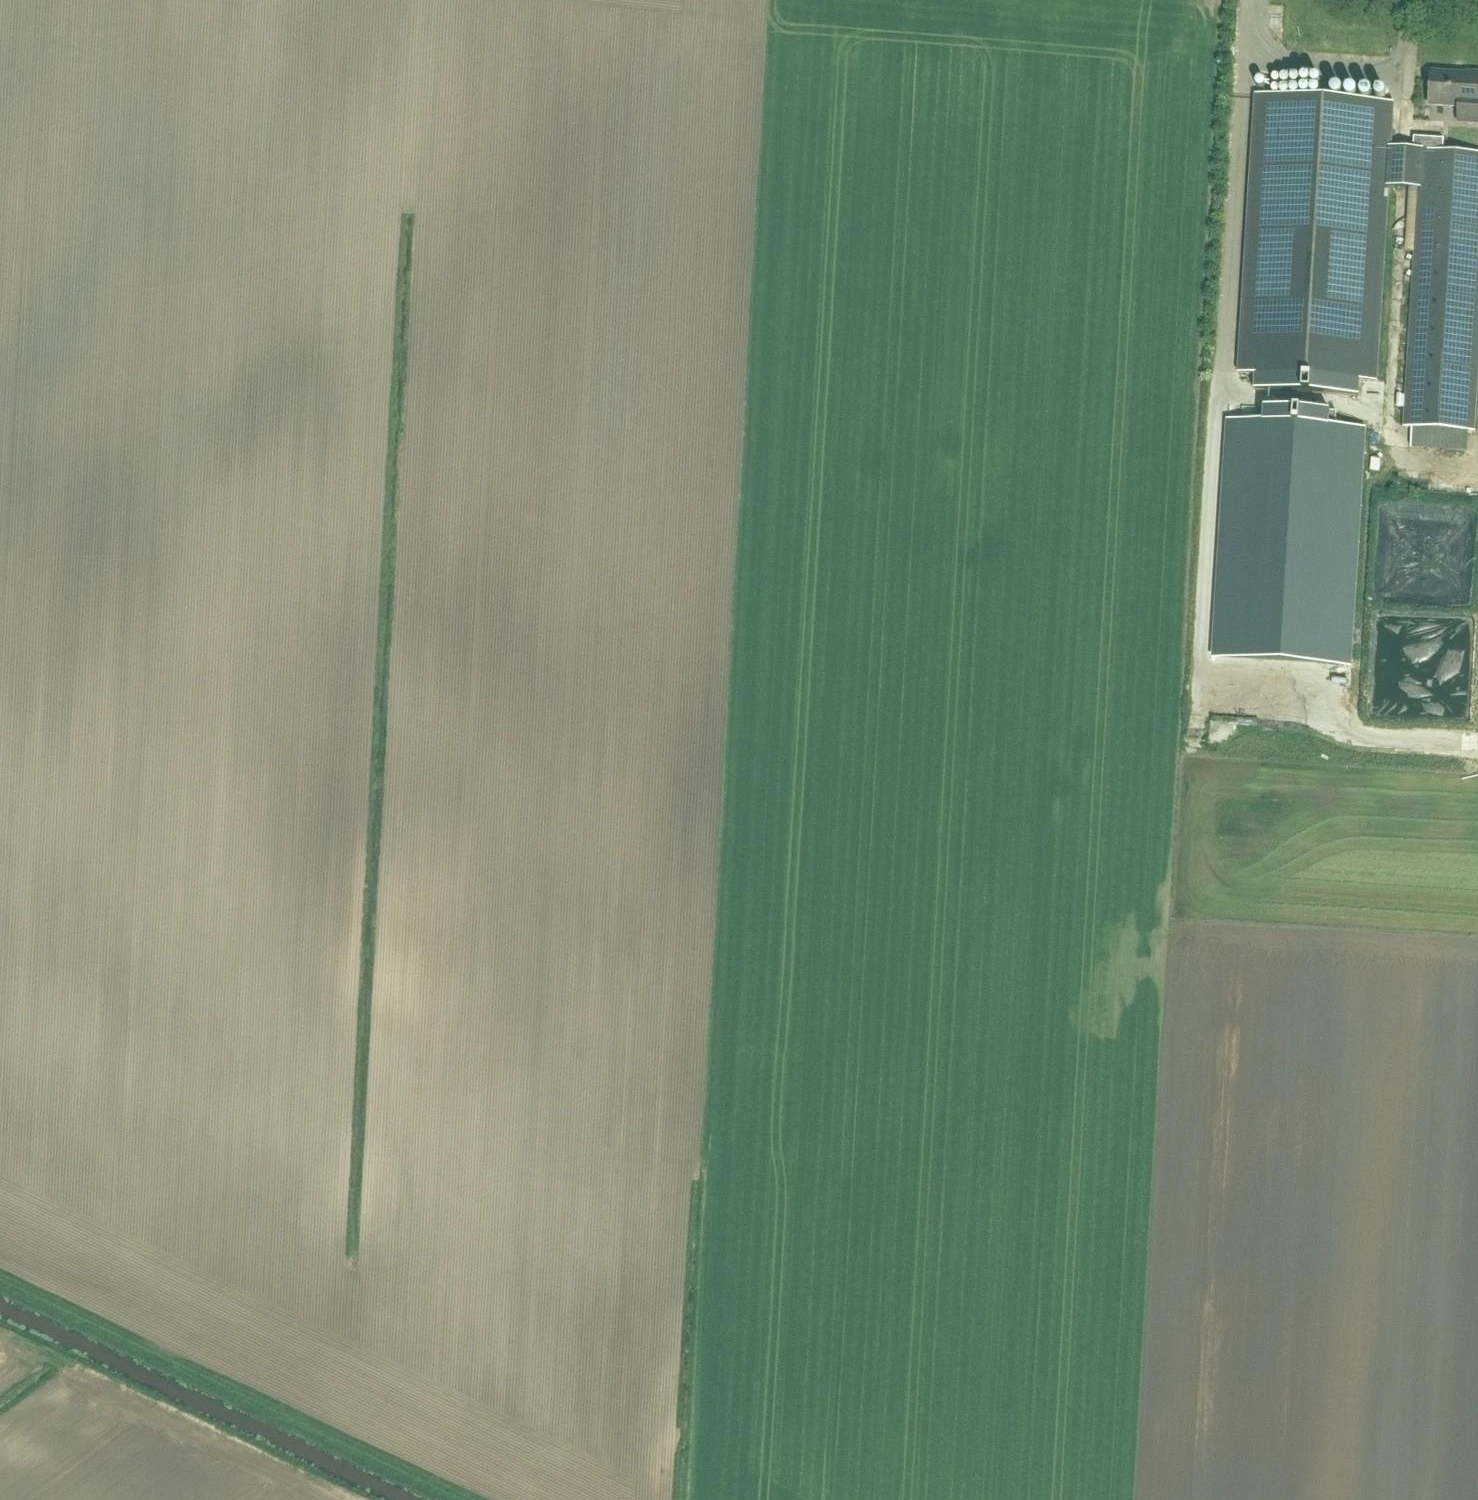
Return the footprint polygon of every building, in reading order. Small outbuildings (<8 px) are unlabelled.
[(1328,28),(1322,42),(1332,46),(1338,32),(1328,28)] [(1467,73),(1467,75),(1432,73),(1431,107),(1460,109),(1459,124),(1477,125),(1477,74),(1467,73)] [(1256,103),(1239,373),(1378,382),(1388,189),(1416,191),(1418,150),(1390,148),(1392,110),(1256,103)] [(1421,152),(1419,189),(1405,428),(1414,429),(1413,445),(1446,447),(1447,431),(1475,432),(1477,375),(1477,155),(1421,152)] [(1228,422),(1214,655),(1353,663),(1367,430),(1228,422)] [(1439,478),(1420,480),(1421,489),(1440,486),(1439,478)]
